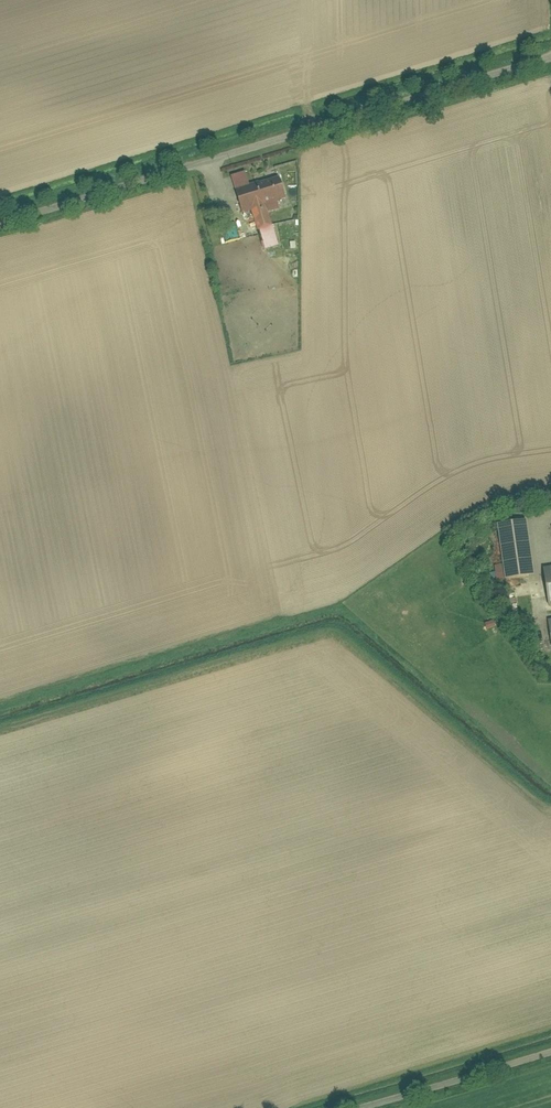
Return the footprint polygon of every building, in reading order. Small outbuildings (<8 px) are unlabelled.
[(252,185),(248,172),(233,176),(238,190),(252,185)] [(252,185),(238,190),(245,213),(254,210),(259,230),(274,225),(270,212),(282,209),(280,202),(289,200),(282,176),(252,185)] [(221,226),(226,243),(240,238),(235,222),(221,226)] [(507,579),(536,575),(529,521),(500,525),(507,579)]
